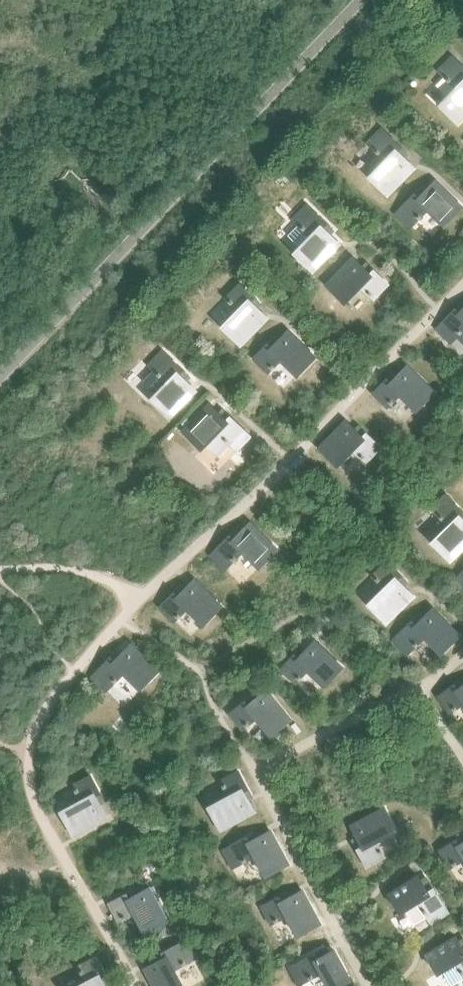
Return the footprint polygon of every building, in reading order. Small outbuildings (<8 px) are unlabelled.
[(437,71),(456,89),(439,106),(457,124),(462,118),(462,67),(451,56),(437,71)] [(381,128),(366,143),(385,161),(368,178),(386,196),(414,168),(403,157),(406,153),(381,128)] [(400,208),(395,213),(410,228),(415,223),(428,210),(444,226),(462,208),(434,181),(423,192),(419,188),(400,208)] [(297,225),(287,235),(300,248),(293,254),(312,272),(339,244),(328,233),(331,229),(312,210),(307,205),(292,220),(297,225)] [(387,284),(367,265),(364,268),(352,257),(325,285),(343,303),(360,286),(373,299),(387,284)] [(267,318),(256,307),(259,303),(239,284),(225,299),(238,311),(221,328),(240,346),(267,318)] [(435,328),(450,343),(456,337),(462,343),(462,306),(460,303),(435,328)] [(315,358),(287,331),(276,342),(272,338),(253,358),(268,373),(280,360),(297,376),(315,358)] [(153,371),(143,381),(156,394),(150,401),(168,419),(195,391),(184,379),(188,376),(168,356),(162,350),(147,365),(153,371)] [(434,393),(406,366),(395,377),(391,373),(372,393),(387,408),(400,395),(416,411),(434,393)] [(209,404),(181,432),(200,450),(206,443),(219,456),(229,446),(235,452),(250,437),(244,431),(224,411),(220,415),(209,404)] [(380,447),(360,428),(356,431),(345,420),(318,448),(336,466),(352,449),(365,462),(380,447)] [(430,508),(435,514),(448,527),(431,543),(449,562),(462,548),(462,512),(450,500),(445,494),(430,508)] [(215,550),(209,555),(224,570),(230,565),(243,552),(259,568),(277,550),(249,522),(238,534),(234,530),(215,550)] [(413,596),(402,585),(406,581),(386,561),(371,576),(384,589),(367,605),(385,624),(413,596)] [(221,607),(193,579),(182,591),(178,587),(159,607),(174,622),(187,609),(203,625),(221,607)] [(417,615),(390,641),(405,656),(425,637),(441,654),(459,636),(432,608),(420,619),(417,615)] [(342,668),(313,641),(303,652),(299,649),(280,669),(295,684),(307,670),(324,686),(342,668)] [(115,652),(91,677),(105,692),(124,673),(140,689),(158,671),(130,644),(119,655),(115,652)] [(462,684),(460,680),(437,696),(449,713),(462,704),(462,684)] [(291,720),(266,690),(253,700),(250,696),(229,714),(242,730),(256,718),(271,736),(291,720)] [(254,812),(247,798),(251,796),(238,771),(220,781),(228,797),(208,808),(220,831),(254,812)] [(106,817),(99,803),(103,800),(90,776),(72,786),(80,802),(60,813),(72,835),(106,817)] [(376,841),(396,830),(384,807),(350,826),(357,840),(353,842),(366,867),(384,857),(376,841)] [(229,846),(222,850),(231,868),(239,865),(255,856),(266,877),(288,865),(270,830),(256,838),(253,833),(229,846)] [(462,836),(438,850),(449,868),(462,860),(462,838),(462,836)] [(417,876),(388,894),(399,912),(404,910),(413,925),(426,917),(426,918),(430,923),(447,912),(444,906),(427,880),(422,884),(417,876)] [(167,922),(149,887),(135,895),(133,890),(108,903),(118,922),(134,913),(145,934),(167,922)] [(320,924),(301,890),(287,897),(285,893),(261,906),(270,924),(286,916),(298,936),(320,924)] [(426,955),(437,973),(441,970),(451,985),(462,979),(462,943),(460,945),(455,937),(426,955)] [(143,968),(153,985),(182,985),(173,970),(189,962),(196,958),(186,939),(179,943),(155,956),(157,961),(143,968)] [(288,967),(298,985),(305,982),(322,973),(329,985),(340,985),(350,980),(333,950),(326,954),(323,948),(295,963),(288,967)] [(104,984),(108,982),(96,957),(77,967),(85,983),(79,985),(105,985),(104,984)]
